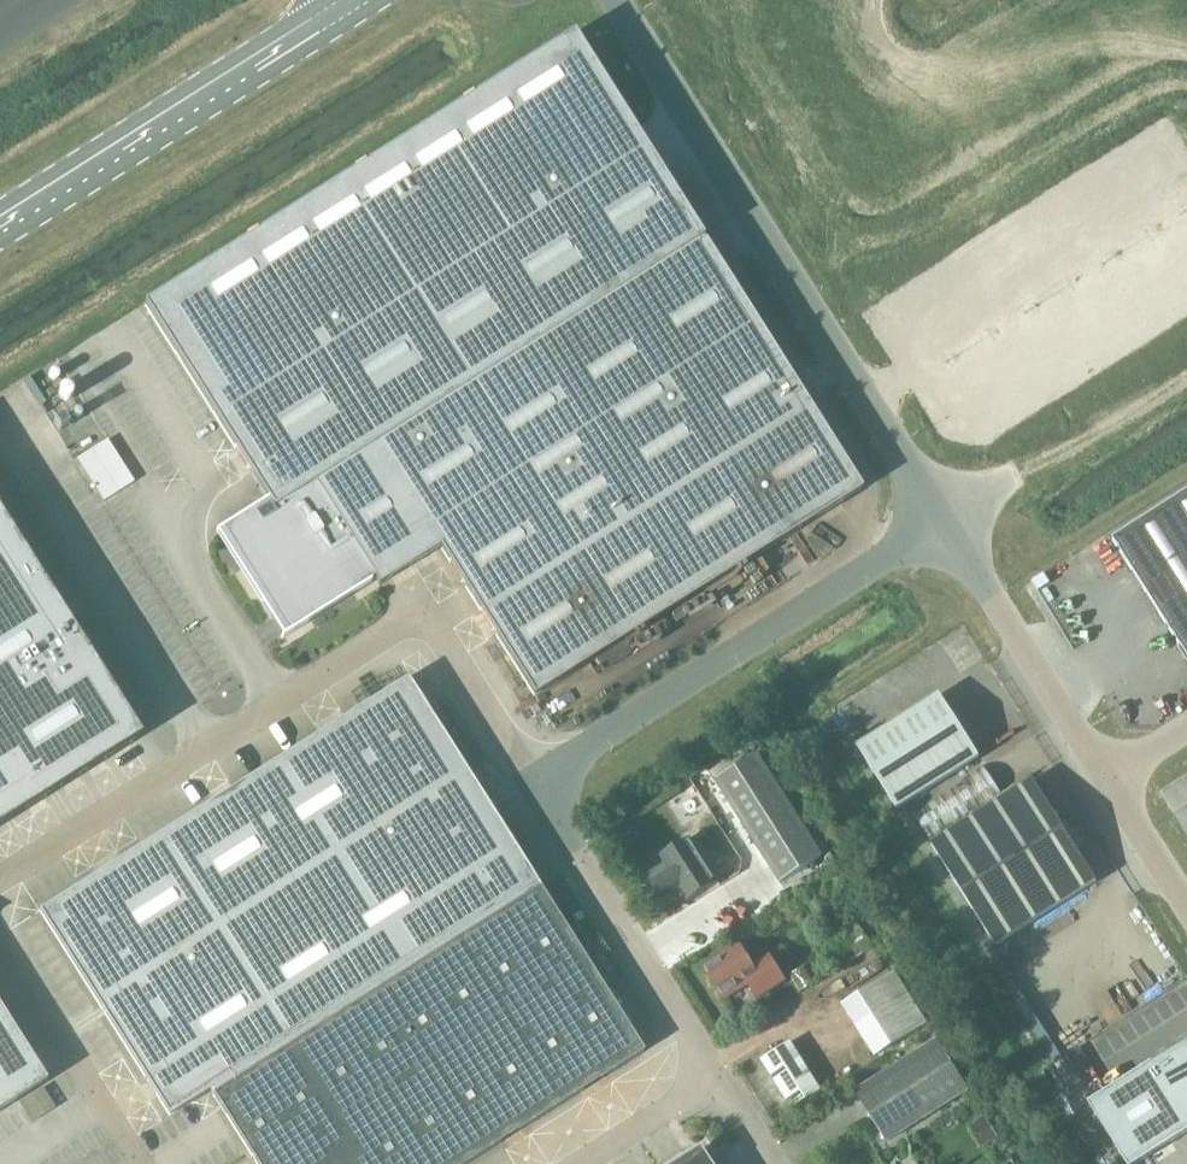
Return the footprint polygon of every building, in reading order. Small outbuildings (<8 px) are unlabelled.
[(284,636),(373,580),(372,579),(376,576),(381,583),(440,546),(533,696),(811,520),(832,507),(861,489),(573,33),(143,304),(267,499),(219,529),(273,615),(277,613),(288,630),(283,633),(284,636)] [(95,491),(128,474),(106,431),(73,447),(95,491)] [(1112,540),(1179,646),(1177,647),(1179,651),(1181,649),(1186,658),(1186,492),(1112,540)] [(140,736),(0,512),(0,823),(140,736)] [(209,1090),(538,887),(406,678),(39,911),(169,1115),(209,1090)] [(137,689),(153,719),(165,713),(150,682),(137,689)] [(896,809),(979,757),(940,694),(857,747),(896,809)] [(756,754),(715,780),(780,883),(821,857),(756,754)] [(995,945),(1096,881),(1032,779),(931,844),(995,945)] [(662,865),(644,876),(660,902),(678,890),(686,902),(717,882),(689,838),(658,857),(662,865)] [(512,1133),(594,1082),(642,1051),(538,887),(209,1090),(256,1163),(464,1163),(512,1133)] [(849,953),(869,939),(852,915),(832,928),(849,953)] [(739,945),(703,968),(722,999),(746,983),(755,998),(784,980),(768,955),(752,966),(739,945)] [(800,960),(786,967),(794,984),(808,977),(800,960)] [(927,1023),(894,971),(841,1004),(874,1056),(927,1023)] [(46,1080),(0,1007),(0,1110),(46,1080)] [(1048,1053),(1075,1043),(1069,1027),(1043,1037),(1048,1053)] [(936,1040),(854,1092),(885,1142),(968,1090),(936,1040)] [(1088,1103),(1126,1163),(1136,1163),(1186,1132),(1186,1040),(1088,1103)] [(792,1109),(792,1108),(820,1091),(789,1042),(761,1060),(792,1109)] [(708,1157),(702,1148),(677,1163),(712,1163),(708,1157)]
